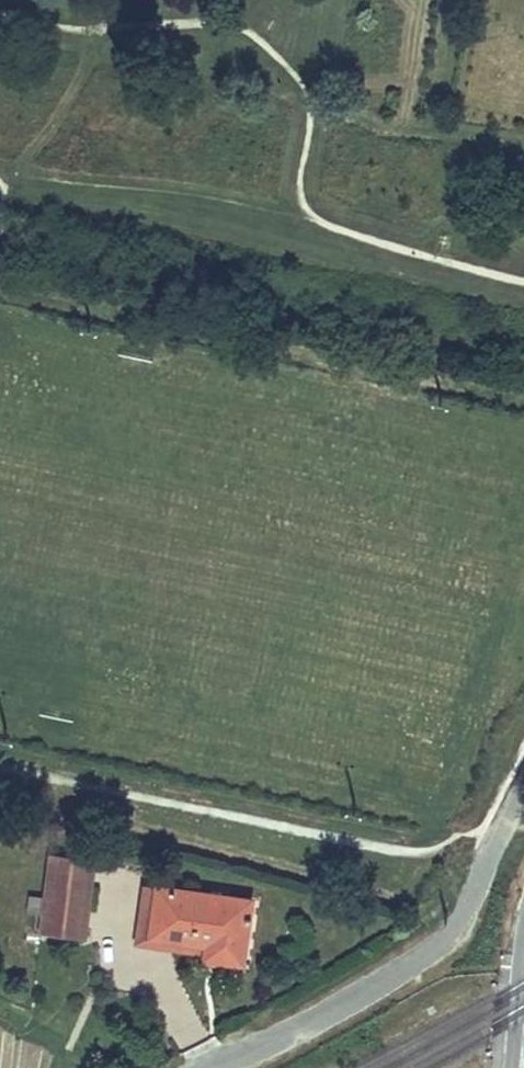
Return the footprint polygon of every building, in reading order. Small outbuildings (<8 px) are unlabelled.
[(41,931),(85,936),(95,860),(51,854),(46,896),(41,931)] [(252,899),(158,887),(157,890),(151,936),(221,946),(220,952),(244,955),(252,899)] [(151,936),(157,890),(145,888),(138,942),(206,952),(205,958),(243,963),(244,955),(220,952),(221,946),(151,936)] [(34,929),(41,931),(46,896),(33,895),(31,910),(36,911),(34,929)]
